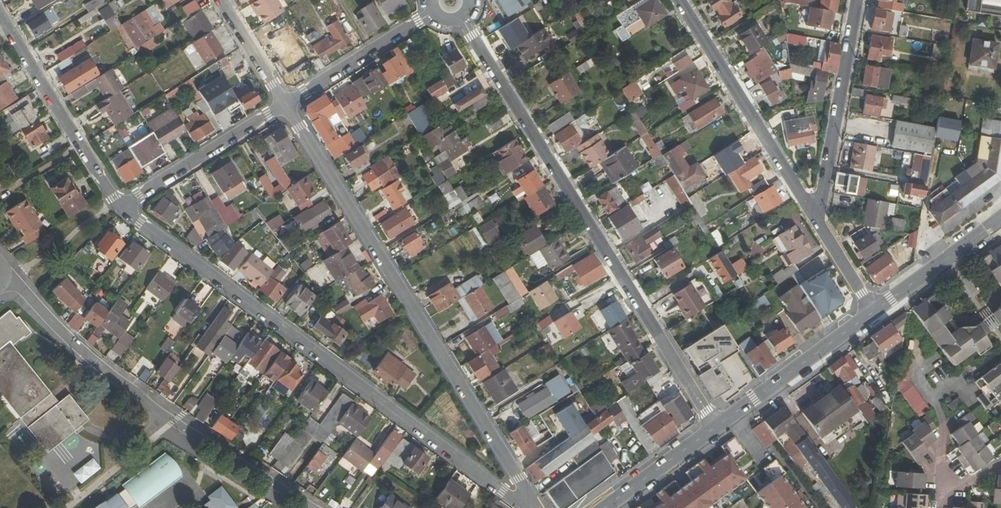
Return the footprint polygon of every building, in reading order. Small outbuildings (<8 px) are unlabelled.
[(31,4),(34,3),(38,9),(53,0),(28,0),(31,4)] [(104,0),(93,0),(92,1),(84,6),(88,12),(105,1),(104,0)] [(250,5),(255,13),(258,12),(260,16),(265,24),(283,12),(275,0),(259,0),(250,5)] [(406,3),(404,0),(378,0),(387,15),(397,9),(406,3)] [(519,0),(490,0),(492,4),(487,8),(490,12),(492,16),(498,13),(502,19),(523,6),(519,0)] [(653,0),(639,0),(614,16),(620,27),(613,31),(621,42),(628,38),(624,29),(639,20),(644,28),(664,16),(657,5),(653,0)] [(705,2),(711,12),(713,10),(715,13),(717,17),(715,19),(721,29),(739,18),(727,0),(707,0),(705,2)] [(835,13),(837,1),(837,0),(784,0),(781,2),(800,6),(810,8),(835,13)] [(966,10),(1000,16),(1000,0),(968,0),(966,10)] [(108,6),(105,1),(88,12),(76,19),(79,24),(99,13),(110,31),(116,28),(120,25),(112,13),(108,6)] [(112,3),(108,6),(112,13),(117,9),(112,3)] [(376,29),(385,23),(372,3),(359,11),(363,17),(357,20),(366,35),(376,29)] [(538,4),(532,7),(545,28),(558,19),(549,5),(542,9),(538,4)] [(806,27),(828,31),(829,26),(830,20),(833,21),(835,13),(810,8),(806,27)] [(58,20),(51,9),(25,24),(34,39),(51,28),(49,25),(58,20)] [(153,37),(163,31),(158,23),(155,26),(152,21),(145,10),(120,25),(134,49),(153,37)] [(870,29),(889,32),(893,13),(873,10),(871,20),(870,29)] [(211,31),(213,29),(208,20),(202,11),(182,24),(193,42),(211,31)] [(22,25),(32,18),(28,12),(18,18),(22,25)] [(578,13),(572,16),(575,21),(579,27),(584,34),(589,31),(578,13)] [(284,22),(280,17),(262,28),(265,34),(269,41),(285,31),(280,24),(284,22)] [(291,34),(300,29),(295,20),(286,26),(291,34)] [(311,46),(319,61),(335,51),(350,41),(337,20),(324,28),(329,35),(311,46)] [(579,27),(575,21),(571,24),(575,30),(579,27)] [(486,34),(495,29),(491,22),(483,27),(486,34)] [(136,52),(134,49),(120,25),(116,28),(120,34),(118,35),(131,55),(136,52)] [(743,45),(749,55),(767,44),(755,25),(737,35),(743,45)] [(898,35),(905,36),(907,27),(900,26),(898,35)] [(537,32),(539,31),(536,27),(528,31),(531,36),(537,32)] [(578,38),(584,34),(579,27),(575,30),(563,37),(568,45),(578,38)] [(217,41),(211,31),(193,42),(191,43),(204,63),(224,52),(217,41)] [(549,42),(545,35),(540,38),(537,32),(531,36),(516,46),(524,58),(549,42)] [(798,45),(800,37),(784,34),(785,42),(798,45)] [(890,39),(870,36),(868,48),(866,59),(878,61),(879,55),(887,56),(890,39)] [(158,44),(153,37),(134,49),(136,52),(139,56),(158,44)] [(810,69),(825,73),(833,74),(835,60),(838,44),(816,40),(810,69)] [(967,65),(993,69),(997,44),(971,40),(967,65)] [(40,45),(46,57),(53,53),(47,41),(40,45)] [(602,53),(595,41),(590,45),(597,56),(602,53)] [(940,59),(942,45),(933,44),(931,58),(940,59)] [(397,46),(390,51),(393,56),(386,60),(380,64),(384,71),(381,74),(387,84),(404,74),(406,76),(412,72),(397,46)] [(68,58),(74,54),(70,47),(56,56),(60,62),(68,58)] [(453,50),(439,59),(450,77),(465,68),(459,59),(453,50)] [(752,78),(756,85),(770,76),(765,68),(769,65),(765,60),(761,62),(757,56),(744,65),(747,71),(744,73),(747,76),(749,80),(752,78)] [(228,64),(224,57),(218,60),(223,67),(228,64)] [(674,65),(678,72),(691,64),(686,57),(674,65)] [(0,58),(0,83),(12,76),(5,65),(0,58)] [(71,64),(68,58),(60,62),(57,65),(61,71),(71,64)] [(595,64),(594,63),(591,58),(575,69),(579,75),(595,64)] [(217,69),(214,63),(207,68),(211,73),(217,69)] [(823,87),(825,73),(821,72),(810,69),(788,65),(789,71),(790,78),(790,80),(802,81),(802,77),(813,78),(813,82),(809,82),(805,104),(820,102),(823,87)] [(862,85),(885,89),(889,70),(865,66),(864,75),(862,85)] [(70,93),(84,85),(73,68),(57,78),(68,95),(70,93)] [(119,91),(123,88),(111,68),(92,80),(104,100),(119,91)] [(350,84),(352,87),(360,99),(384,84),(374,69),(362,76),(350,84)] [(701,80),(695,70),(678,81),(690,101),(707,90),(701,80)] [(780,79),(790,78),(789,71),(779,73),(780,79)] [(560,104),(578,92),(567,74),(549,85),(560,104)] [(204,112),(208,110),(203,101),(195,88),(189,79),(178,86),(185,97),(191,93),(196,102),(195,103),(201,111),(204,112)] [(425,89),(431,100),(446,91),(439,81),(425,89)] [(642,94),(634,81),(619,90),(620,92),(628,103),(642,94)] [(781,100),(769,81),(760,87),(765,97),(771,106),(781,100)] [(6,83),(0,87),(0,109),(16,99),(11,91),(6,83)] [(195,88),(203,101),(209,97),(202,84),(195,88)] [(89,91),(84,85),(70,93),(75,100),(89,91)] [(329,105),(338,119),(345,115),(347,119),(365,107),(360,99),(352,87),(343,93),(334,98),(336,101),(329,105)] [(863,90),(851,87),(850,94),(862,96),(863,90)] [(176,91),(174,88),(164,95),(166,98),(176,91)] [(236,99),(243,110),(251,105),(259,100),(252,89),(236,99)] [(452,106),(457,115),(470,107),(485,98),(482,93),(479,89),(452,106)] [(133,113),(119,91),(104,100),(94,106),(100,115),(104,113),(112,126),(114,125),(133,113)] [(222,91),(211,97),(224,119),(229,116),(230,118),(235,114),(241,111),(231,96),(226,99),(222,91)] [(31,102),(27,95),(6,109),(19,130),(36,119),(37,119),(32,111),(28,104),(31,102)] [(312,127),(333,161),(342,155),(356,146),(348,133),(340,138),(338,136),(330,128),(325,120),(334,114),(322,95),(313,101),(304,106),(303,113),(312,127)] [(909,105),(910,98),(892,95),(891,102),(909,105)] [(863,114),(877,117),(879,109),(885,110),(886,99),(866,96),(864,104),(863,114)] [(488,103),(485,98),(470,107),(473,112),(488,103)] [(716,106),(712,99),(687,116),(696,129),(721,113),(716,106)] [(402,110),(405,116),(408,114),(414,111),(410,105),(402,110)] [(152,132),(160,146),(172,138),(185,131),(171,107),(147,122),(152,132)] [(414,111),(408,114),(419,132),(430,126),(418,108),(414,111)] [(188,122),(182,126),(185,131),(192,142),(202,136),(212,130),(202,113),(198,116),(195,112),(186,119),(188,122)] [(591,119),(587,113),(573,121),(569,124),(569,125),(553,136),(558,144),(564,153),(580,143),(573,130),(591,119)] [(550,130),(552,134),(569,124),(573,121),(568,114),(547,126),(550,130)] [(403,126),(409,122),(405,116),(399,119),(403,126)] [(813,133),(809,116),(782,122),(784,134),(786,146),(789,145),(789,147),(807,144),(807,146),(815,144),(813,133)] [(502,125),(497,117),(487,124),(491,131),(502,125)] [(964,171),(971,181),(970,182),(979,195),(1000,179),(1000,175),(1000,119),(993,118),(993,120),(986,119),(984,131),(981,131),(975,162),(964,171)] [(36,119),(19,130),(31,148),(48,138),(42,128),(36,119)] [(961,123),(937,120),(934,139),(957,143),(961,123)] [(933,129),(896,122),(891,146),(928,153),(933,129)] [(419,137),(431,158),(461,140),(453,127),(442,134),(437,126),(419,137)] [(281,129),(264,140),(274,156),(279,165),(296,154),(289,142),(281,129)] [(160,146),(152,132),(132,144),(127,136),(123,139),(128,148),(141,168),(152,160),(164,152),(160,146)] [(646,134),(646,133),(639,138),(652,159),(659,154),(653,145),(646,134)] [(605,159),(592,137),(572,150),(578,160),(585,171),(598,163),(605,159)] [(461,140),(431,158),(437,167),(445,180),(455,173),(449,163),(468,151),(466,148),(469,146),(464,138),(461,140)] [(496,150),(509,172),(526,162),(519,151),(513,140),(496,150)] [(653,145),(659,154),(661,156),(667,152),(660,141),(653,145)] [(661,156),(670,171),(673,175),(677,182),(683,191),(703,177),(695,164),(688,168),(680,155),(689,149),(684,142),(667,152),(661,156)] [(851,168),(872,172),(876,147),(856,143),(851,168)] [(356,146),(342,155),(349,165),(356,176),(369,168),(371,167),(358,145),(356,146)] [(133,178),(143,172),(141,168),(128,148),(109,160),(124,184),(133,178)] [(623,148),(605,159),(598,163),(612,184),(636,169),(623,148)] [(701,164),(713,183),(727,174),(736,169),(730,159),(724,150),(701,164)] [(659,154),(652,159),(650,160),(657,170),(660,168),(665,175),(670,171),(661,156),(659,154)] [(930,157),(914,154),(909,184),(903,183),(901,195),(922,199),(930,157)] [(286,188),(291,185),(279,165),(274,156),(269,159),(264,162),(278,184),(270,189),(268,186),(270,185),(265,176),(259,180),(270,198),(286,188)] [(369,168),(371,171),(361,177),(366,184),(370,191),(380,185),(382,189),(399,178),(386,157),(371,167),(369,168)] [(758,164),(754,157),(736,169),(727,174),(739,193),(751,185),(748,181),(762,171),(758,164)] [(245,188),(229,162),(220,168),(211,174),(227,199),(245,188)] [(445,180),(437,167),(430,173),(438,186),(446,181),(445,180)] [(971,181),(964,171),(954,178),(959,186),(948,194),(945,190),(929,201),(933,206),(928,210),(938,225),(969,202),(979,195),(970,182),(971,181)] [(519,188),(525,197),(541,187),(537,179),(532,172),(526,176),(524,174),(515,180),(519,188)] [(835,179),(834,186),(844,188),(844,192),(854,194),(858,177),(836,173),(835,179)] [(309,183),(306,176),(291,185),(286,188),(297,205),(315,194),(311,189),(308,184),(309,183)] [(66,218),(86,205),(78,192),(76,194),(72,188),(66,177),(50,188),(60,204),(57,205),(66,218)] [(452,191),(446,181),(438,186),(436,187),(442,196),(440,198),(447,210),(453,206),(459,202),(452,191)] [(750,189),(754,196),(767,187),(763,181),(750,189)] [(774,191),(781,186),(778,181),(770,186),(771,187),(752,199),(756,205),(753,207),(757,214),(760,212),(762,214),(781,202),(777,197),(774,191)] [(683,191),(677,182),(672,186),(686,209),(688,207),(691,205),(687,199),(683,191)] [(883,194),(895,196),(897,187),(885,184),(883,194)] [(525,197),(523,198),(534,216),(553,204),(548,195),(542,186),(541,187),(525,197)] [(403,200),(394,187),(382,194),(386,201),(390,208),(403,200)] [(452,191),(459,202),(466,198),(459,187),(452,191)] [(605,215),(625,203),(615,187),(595,199),(605,215)] [(525,197),(519,188),(513,192),(518,201),(523,198),(525,197)] [(213,190),(205,194),(206,195),(224,224),(231,219),(213,190)] [(690,202),(698,215),(705,210),(694,193),(687,197),(690,202)] [(178,203),(166,194),(153,211),(162,217),(170,223),(176,216),(172,213),(178,203)] [(194,202),(182,209),(194,228),(207,220),(215,233),(221,229),(225,226),(224,224),(206,195),(194,202)] [(644,199),(642,195),(605,217),(620,241),(640,228),(628,209),(644,199)] [(480,205),(476,198),(466,205),(471,212),(480,205)] [(25,244),(44,232),(23,200),(5,212),(11,222),(14,220),(19,228),(24,236),(21,238),(25,244)] [(327,207),(322,200),(311,207),(293,218),(302,232),(331,214),(327,207)] [(889,231),(894,203),(872,200),(868,227),(889,231)] [(465,212),(459,202),(453,206),(459,216),(465,212)] [(701,228),(705,226),(691,205),(688,207),(695,220),(701,228)] [(688,207),(686,209),(685,209),(692,221),(695,220),(688,207)] [(261,208),(250,211),(252,223),(263,221),(261,208)] [(413,223),(404,209),(379,225),(384,232),(388,239),(413,223)] [(652,230),(655,227),(672,217),(668,210),(648,224),(652,230)] [(376,223),(391,213),(389,211),(384,215),(382,213),(373,218),(376,223)] [(279,216),(266,223),(270,232),(284,225),(279,216)] [(892,231),(903,231),(904,218),(892,217),(892,231)] [(500,239),(502,243),(510,239),(506,233),(500,236),(490,221),(478,228),(488,245),(500,239)] [(346,246),(351,243),(345,232),(338,222),(320,233),(333,254),(346,246)] [(265,232),(269,229),(264,224),(261,226),(265,232)] [(544,244),(533,226),(515,237),(526,255),(544,244)] [(652,230),(624,247),(633,262),(650,252),(649,251),(656,246),(653,241),(661,236),(655,227),(652,230)] [(789,276),(796,271),(791,264),(809,252),(801,240),(793,227),(774,239),(789,263),(773,274),(778,284),(789,276)] [(185,241),(193,246),(202,241),(194,228),(185,241)] [(716,243),(722,240),(717,228),(710,230),(716,243)] [(870,237),(864,228),(849,237),(854,244),(858,252),(856,254),(859,259),(862,258),(877,249),(876,247),(873,243),(879,239),(877,235),(874,234),(870,237)] [(216,251),(222,257),(226,253),(233,245),(236,243),(225,233),(225,234),(221,229),(215,233),(207,238),(211,244),(210,245),(216,251)] [(115,238),(107,231),(94,249),(111,261),(123,244),(115,238)] [(423,247),(413,232),(396,243),(400,249),(403,253),(404,252),(408,257),(423,247)] [(288,253),(306,242),(302,236),(288,244),(283,236),(277,240),(287,253),(288,253)] [(666,250),(677,243),(674,238),(663,244),(666,250)] [(563,248),(557,239),(528,256),(536,269),(545,263),(550,270),(569,258),(563,248)] [(882,244),(879,239),(873,243),(876,247),(882,244)] [(136,273),(149,256),(140,250),(131,243),(126,249),(125,249),(118,259),(136,273)] [(233,245),(226,253),(220,262),(227,267),(233,272),(246,254),(233,245)] [(980,260),(984,264),(990,272),(994,278),(997,282),(1000,280),(1000,245),(980,260)] [(344,276),(359,267),(352,257),(346,246),(333,254),(322,261),(332,279),(315,290),(318,293),(344,276)] [(670,250),(653,262),(664,279),(682,268),(670,250)] [(735,275),(720,251),(702,263),(708,273),(711,271),(720,284),(735,275)] [(570,266),(553,276),(556,281),(573,271),(583,287),(606,274),(599,264),(593,254),(571,267),(570,266)] [(273,271),(251,255),(238,270),(244,275),(249,279),(251,278),(261,287),(273,271)] [(877,283),(895,271),(885,256),(867,267),(872,275),(877,283)] [(296,273),(300,270),(291,258),(286,261),(296,273)] [(261,287),(258,289),(267,296),(275,302),(285,290),(277,284),(286,273),(277,266),(273,271),(261,287)] [(366,276),(360,267),(359,267),(344,276),(356,296),(374,285),(368,275),(366,276)] [(511,267),(503,272),(519,297),(526,293),(511,267)] [(821,270),(796,287),(816,317),(838,303),(840,298),(831,284),(821,270)] [(519,297),(503,272),(491,279),(507,305),(519,297)] [(165,279),(157,273),(145,290),(161,301),(173,285),(165,279)] [(432,305),(437,313),(456,301),(462,297),(479,287),(482,285),(476,275),(453,290),(449,283),(427,297),(432,305)] [(86,301),(62,280),(50,294),(68,309),(68,308),(76,314),(86,301)] [(544,281),(528,292),(539,310),(556,299),(544,281)] [(700,310),(704,307),(690,284),(673,296),(680,307),(687,318),(700,310)] [(716,284),(711,286),(716,297),(721,294),(716,284)] [(292,311),(299,317),(315,297),(300,285),(284,305),(292,311)] [(816,317),(805,300),(796,287),(795,285),(779,296),(788,310),(784,313),(798,332),(807,326),(817,319),(816,317)] [(492,308),(479,287),(462,297),(475,318),(492,308)] [(751,302),(756,310),(768,302),(763,294),(751,302)] [(912,310),(943,353),(952,365),(973,350),(977,354),(990,344),(982,335),(975,325),(970,325),(962,326),(956,327),(947,333),(941,324),(949,317),(946,312),(941,305),(936,298),(933,294),(912,310)] [(368,303),(365,299),(353,306),(362,320),(373,314),(378,322),(392,313),(386,304),(380,296),(368,303)] [(475,318),(462,297),(456,301),(462,311),(469,322),(475,318)] [(523,304),(519,297),(507,305),(493,314),(497,321),(523,304)] [(97,327),(87,341),(92,346),(104,329),(112,335),(107,343),(113,346),(124,331),(131,322),(120,314),(127,305),(118,299),(104,317),(97,327)] [(189,325),(200,309),(192,304),(185,299),(174,314),(189,325)] [(331,309),(336,316),(350,308),(345,301),(331,309)] [(598,312),(608,327),(623,318),(614,302),(598,312)] [(104,317),(91,306),(82,318),(84,320),(85,318),(97,327),(104,317)] [(209,356),(211,353),(221,339),(216,334),(231,313),(227,311),(224,308),(209,329),(207,329),(201,337),(195,346),(209,356)] [(991,313),(998,323),(1000,321),(1000,314),(997,308),(991,313)] [(747,385),(729,356),(713,331),(700,310),(687,318),(667,331),(710,401),(718,396),(723,403),(747,385)] [(48,453),(89,420),(68,394),(57,402),(12,345),(23,336),(24,337),(30,332),(18,317),(15,319),(9,311),(0,318),(0,393),(48,453)] [(894,330),(904,323),(906,311),(891,321),(892,322),(889,324),(888,322),(868,337),(873,345),(863,352),(868,360),(899,338),(894,330)] [(570,312),(553,322),(563,338),(580,328),(570,312)] [(981,320),(988,330),(998,323),(991,313),(981,320)] [(76,314),(68,325),(76,332),(84,320),(82,318),(76,314)] [(338,345),(347,334),(339,327),(333,324),(332,325),(321,316),(313,326),(326,336),(338,345)] [(549,316),(536,324),(540,330),(553,322),(549,316)] [(956,327),(949,317),(941,324),(947,333),(956,327)] [(817,319),(807,326),(810,330),(820,323),(817,319)] [(975,325),(982,335),(988,330),(981,320),(975,325)] [(634,336),(624,321),(607,332),(625,362),(643,351),(634,336)] [(339,327),(347,334),(351,328),(343,322),(339,327)] [(236,349),(238,346),(232,342),(239,331),(235,328),(231,325),(223,336),(221,339),(211,353),(225,363),(236,349)] [(722,325),(713,331),(729,356),(737,352),(735,349),(736,348),(736,347),(722,325)] [(483,353),(496,345),(485,326),(464,339),(470,348),(476,357),(483,353)] [(782,329),(766,338),(775,354),(791,344),(782,329)] [(121,357),(134,339),(124,331),(113,346),(111,349),(121,357)] [(253,338),(247,333),(238,346),(236,349),(243,354),(249,346),(256,351),(262,342),(258,339),(255,336),(253,338)] [(195,346),(201,337),(198,335),(190,346),(193,348),(195,346)] [(173,342),(168,338),(160,349),(166,353),(173,342)] [(749,338),(736,347),(736,348),(755,377),(764,371),(762,369),(773,361),(770,357),(760,342),(755,346),(749,338)] [(766,338),(761,341),(760,342),(770,357),(775,354),(766,338)] [(271,345),(263,340),(262,342),(256,351),(239,375),(246,380),(254,369),(260,374),(278,351),(271,345)] [(272,383),(290,359),(285,355),(279,351),(262,375),(272,383)] [(643,351),(625,362),(619,366),(626,379),(620,383),(626,394),(644,381),(648,387),(656,382),(661,378),(652,364),(643,351)] [(168,383),(179,368),(173,363),(176,358),(170,353),(156,374),(168,383)] [(415,373),(387,353),(373,372),(382,379),(391,386),(395,382),(404,388),(415,373)] [(476,357),(466,364),(473,374),(479,384),(481,383),(496,373),(483,353),(476,357)] [(857,410),(866,423),(875,417),(863,399),(867,396),(863,390),(859,393),(854,386),(860,382),(852,371),(857,367),(847,353),(828,367),(836,377),(839,375),(843,382),(839,385),(857,410)] [(898,357),(894,378),(908,380),(912,359),(898,357)] [(975,381),(983,393),(992,405),(1000,398),(1000,361),(975,381)] [(295,366),(290,362),(276,381),(290,391),(303,374),(298,371),(299,369),(295,366)] [(887,373),(881,365),(876,368),(882,377),(887,373)] [(516,391),(502,370),(496,373),(481,383),(488,394),(495,405),(516,391)] [(521,413),(525,419),(567,393),(557,376),(550,380),(544,385),(546,388),(517,406),(521,413)] [(312,413),(326,393),(318,387),(310,381),(295,401),(312,413)] [(857,410),(839,385),(839,384),(801,411),(819,438),(857,410)] [(578,391),(574,385),(569,389),(573,394),(578,391)] [(913,386),(901,394),(918,417),(929,409),(913,386)] [(195,418),(202,423),(220,396),(215,393),(212,397),(207,393),(199,405),(203,408),(195,418)] [(992,405),(983,393),(977,398),(981,404),(985,409),(988,408),(992,405)] [(338,423),(352,404),(353,402),(347,398),(342,394),(319,424),(309,417),(288,445),(277,460),(273,465),(284,473),(311,436),(321,444),(322,444),(338,423)] [(194,408),(197,397),(188,395),(185,405),(194,408)] [(678,396),(661,407),(676,430),(678,434),(692,424),(695,414),(692,409),(688,412),(683,404),(678,396)] [(957,397),(946,404),(950,411),(962,403),(957,397)] [(661,407),(659,404),(635,419),(621,398),(614,403),(625,421),(643,450),(652,444),(654,444),(676,430),(661,407)] [(600,400),(589,408),(594,417),(606,409),(600,400)] [(606,409),(594,417),(584,425),(591,437),(611,421),(615,428),(625,421),(614,403),(606,409)] [(357,437),(371,418),(361,411),(352,404),(338,423),(357,437)] [(855,504),(820,456),(782,404),(762,419),(775,437),(827,507),(851,507),(855,504)] [(584,425),(571,405),(554,415),(568,437),(584,425)] [(973,418),(969,412),(958,421),(962,426),(951,434),(955,439),(960,445),(976,434),(977,433),(969,422),(973,418)] [(911,429),(913,432),(924,448),(931,443),(936,439),(931,431),(936,427),(927,414),(921,418),(923,421),(911,429)] [(213,430),(219,434),(227,422),(222,418),(213,430)] [(775,437),(762,419),(751,427),(764,444),(775,437)] [(219,434),(230,441),(231,439),(236,432),(239,429),(228,421),(227,422),(219,434)] [(584,425),(568,437),(523,469),(533,485),(570,459),(577,469),(546,492),(557,507),(565,507),(613,473),(591,437),(584,425)] [(534,448),(520,426),(508,434),(515,444),(522,455),(534,448)] [(396,434),(392,431),(375,454),(370,461),(379,467),(401,438),(396,434)] [(236,432),(231,439),(234,442),(240,435),(236,432)] [(901,441),(905,446),(918,465),(924,461),(921,456),(923,454),(927,451),(924,448),(913,432),(901,441)] [(976,434),(960,445),(957,447),(960,452),(962,454),(959,457),(962,462),(985,446),(976,434)] [(745,477),(733,460),(745,451),(733,435),(720,445),(725,453),(708,466),(702,457),(685,470),(708,502),(700,507),(703,507),(745,477)] [(277,460),(288,445),(280,439),(270,454),(277,460)] [(418,451),(403,439),(394,451),(404,459),(401,463),(417,475),(429,459),(418,451)] [(370,461),(375,454),(365,447),(354,440),(341,457),(361,472),(370,461)] [(609,463),(617,458),(607,442),(599,447),(609,463)] [(335,465),(341,457),(322,444),(321,444),(305,466),(315,473),(326,458),(335,465)] [(985,446),(962,462),(967,468),(970,466),(972,468),(975,472),(994,458),(985,446)] [(137,506),(139,507),(182,476),(166,455),(123,488),(125,490),(118,495),(117,494),(100,507),(99,507),(134,507),(137,506)] [(767,507),(806,507),(798,498),(803,495),(798,488),(794,492),(781,475),(785,472),(774,458),(762,467),(772,479),(762,487),(755,492),(767,507)] [(685,470),(684,471),(690,479),(679,487),(673,479),(672,480),(693,507),(700,507),(708,502),(685,470)] [(896,485),(921,487),(924,488),(924,480),(925,473),(923,473),(897,471),(896,485)] [(470,494),(460,487),(450,480),(435,500),(446,507),(460,507),(470,494)] [(661,488),(660,488),(674,507),(693,507),(672,480),(661,488)] [(216,507),(235,507),(237,507),(221,487),(207,497),(216,507)] [(660,488),(655,493),(660,501),(651,507),(674,507),(660,488)] [(993,502),(997,502),(1000,502),(1000,488),(996,488),(994,488),(993,502)] [(904,493),(904,507),(914,507),(925,507),(926,503),(926,495),(920,494),(904,493)] [(390,494),(379,507),(409,507),(390,494)] [(488,507),(491,498),(483,496),(480,506),(488,507)] [(337,504),(332,500),(328,506),(332,507),(335,507),(337,504)] [(984,501),(968,500),(968,507),(953,506),(953,507),(983,507),(984,501)]
